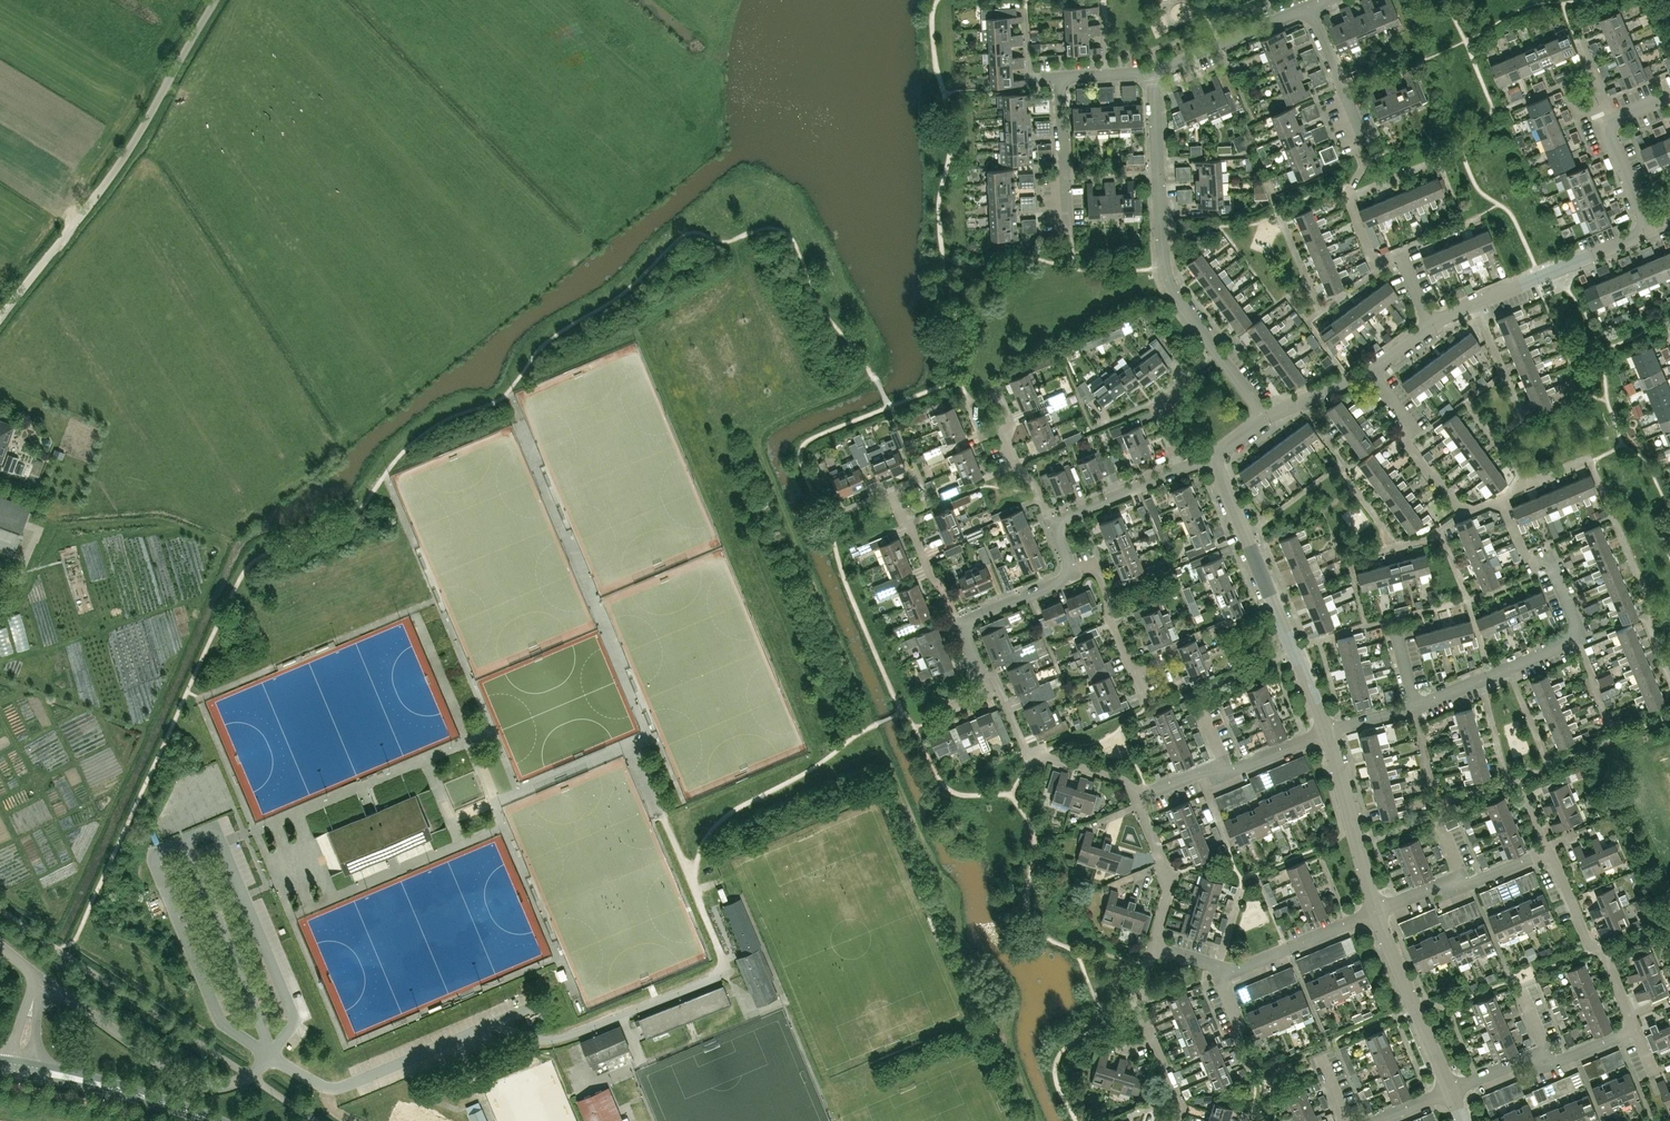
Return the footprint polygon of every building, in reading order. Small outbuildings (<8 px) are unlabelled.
[(1366,0),(1361,0),(1365,12),(1360,14),(1368,34),(1369,33),(1378,30),(1366,0)] [(1380,5),(1375,8),(1372,0),(1366,0),(1378,30),(1388,26),(1389,25),(1380,5)] [(1391,0),(1385,0),(1386,3),(1380,5),(1389,25),(1400,21),(1391,0)] [(1368,34),(1360,14),(1354,16),(1349,5),(1344,7),(1357,38),(1367,34),(1368,34)] [(1086,19),(1086,12),(1098,12),(1098,6),(1084,7),(1064,8),(1065,20),(1086,19)] [(1344,20),(1339,23),(1347,43),(1349,49),(1360,44),(1357,38),(1344,7),(1339,9),(1344,20)] [(1021,22),(1021,16),(1000,17),(999,9),(981,10),(982,19),(987,18),(988,30),(1009,28),(1009,22),(1021,22)] [(1625,22),(1620,12),(1621,12),(1620,11),(1600,19),(1600,20),(1601,20),(1605,31),(1625,22)] [(1349,49),(1347,43),(1339,23),(1333,25),(1328,14),(1323,16),(1339,53),(1349,49)] [(1087,25),(1086,19),(1065,20),(1066,31),(1099,29),(1099,24),(1087,25)] [(1629,33),(1625,22),(1605,31),(1607,37),(1610,42),(1629,33)] [(1591,29),(1589,24),(1582,27),(1584,32),(1591,29)] [(1307,33),(1304,26),(1291,32),(1293,38),(1307,33)] [(1572,39),(1571,37),(1567,27),(1555,32),(1558,37),(1566,57),(1577,52),(1577,53),(1578,53),(1572,39)] [(1009,28),(988,30),(982,30),(983,41),(989,41),(1022,39),(1022,34),(1010,35),(1009,28)] [(1088,41),(1087,35),(1099,34),(1099,29),(1066,31),(1066,43),(1088,41)] [(1284,42),(1281,37),(1286,35),(1284,30),(1260,40),(1264,50),(1284,42)] [(1296,45),(1309,39),(1307,33),(1293,38),(1296,45)] [(1614,53),(1634,45),(1629,33),(1610,42),(1614,53)] [(1566,57),(1558,37),(1546,42),(1555,62),(1566,57)] [(1011,51),(1010,45),(1023,44),(1022,39),(989,41),(989,52),(1011,51)] [(1101,53),(1100,47),(1088,47),(1088,41),(1066,43),(1067,55),(1101,53)] [(1598,47),(1596,41),(1589,44),(1591,50),(1598,47)] [(1293,51),(1291,46),(1287,48),(1284,42),(1264,50),(1269,61),(1293,51)] [(1555,62),(1546,42),(1535,46),(1544,66),(1555,62)] [(1634,45),(1614,53),(1619,64),(1639,56),(1644,53),(1639,42),(1634,45)] [(1040,43),(1031,44),(1032,53),(1041,52),(1040,43)] [(1544,66),(1535,46),(1524,51),(1533,71),(1544,66)] [(1302,59),(1315,54),(1313,47),(1299,53),(1302,59)] [(1601,52),(1598,47),(1591,50),(1593,55),(1601,52)] [(1011,57),(1011,51),(989,52),(990,64),(1024,62),(1023,57),(1011,57)] [(1273,71),(1297,62),(1293,51),(1269,61),(1273,70),(1273,71)] [(1533,71),(1524,51),(1513,56),(1522,76),(1533,71)] [(1318,60),(1315,54),(1302,59),(1305,66),(1318,60)] [(1522,76),(1513,56),(1502,60),(1511,81),(1522,76)] [(1643,67),(1639,56),(1619,64),(1624,75),(1643,67)] [(1585,71),(1582,63),(1581,59),(1575,61),(1580,73),(1585,71)] [(1511,81),(1502,60),(1492,65),(1491,65),(1490,65),(1499,86),(1500,86),(1500,85),(1511,81)] [(1012,74),(1012,68),(1024,67),(1024,62),(990,64),(990,75),(1012,74)] [(1278,82),(1301,72),(1297,62),(1273,71),(1278,82)] [(1608,69),(1605,64),(1598,67),(1601,72),(1608,69)] [(1643,67),(1624,75),(1629,87),(1654,76),(1649,64),(1643,67)] [(1324,75),(1321,69),(1308,74),(1311,80),(1324,75)] [(1610,74),(1608,69),(1601,72),(1603,77),(1610,74)] [(1568,78),(1565,71),(1560,73),(1563,80),(1568,78)] [(1302,84),(1300,78),(1303,77),(1301,72),(1278,82),(1282,93),(1302,84)] [(1417,78),(1413,80),(1409,72),(1404,74),(1408,86),(1403,88),(1411,108),(1427,101),(1417,78)] [(1563,80),(1560,73),(1554,75),(1557,82),(1563,80)] [(1025,85),(1025,79),(1012,80),(1012,74),(990,75),(991,87),(1025,85)] [(1229,91),(1224,93),(1216,75),(1211,77),(1216,88),(1210,91),(1221,116),(1237,109),(1229,91)] [(1314,87),(1327,81),(1324,75),(1311,80),(1314,87)] [(1411,108),(1403,88),(1397,90),(1392,79),(1388,81),(1401,112),(1411,108)] [(1546,87),(1543,80),(1537,82),(1541,90),(1546,87)] [(1401,112),(1388,81),(1383,83),(1388,94),(1382,97),(1390,116),(1401,112)] [(1221,116),(1210,91),(1204,93),(1199,82),(1195,84),(1208,115),(1210,120),(1221,116)] [(1541,90),(1537,82),(1532,84),(1535,92),(1541,90)] [(1208,115),(1195,84),(1190,86),(1195,97),(1189,100),(1197,120),(1208,115)] [(1310,93),(1308,88),(1304,90),(1302,84),(1282,93),(1287,103),(1310,93)] [(1617,91),(1615,86),(1608,89),(1610,94),(1617,91)] [(1390,116),(1382,97),(1376,99),(1371,88),(1366,90),(1379,121),(1390,116)] [(1524,97),(1521,89),(1515,92),(1518,99),(1524,97)] [(1197,120),(1189,100),(1183,102),(1179,91),(1173,93),(1187,124),(1197,120)] [(1563,96),(1561,91),(1553,94),(1555,99),(1563,96)] [(1518,99),(1515,92),(1510,94),(1513,101),(1518,99)] [(1004,107),(1025,106),(1029,105),(1029,94),(1003,95),(997,95),(998,107),(1004,107)] [(1552,108),(1548,97),(1548,96),(1527,105),(1528,106),(1528,105),(1532,116),(1552,108)] [(1304,115),(1317,109),(1315,103),(1302,109),(1304,115)] [(1132,130),(1143,130),(1141,104),(1129,105),(1131,134),(1132,134),(1132,130)] [(1110,132),(1120,131),(1118,105),(1107,106),(1108,132),(1110,132)] [(1131,134),(1129,105),(1118,105),(1120,131),(1120,136),(1130,136),(1130,134),(1131,134)] [(1025,112),(1025,106),(1004,107),(1004,118),(1030,117),(1030,112),(1025,112)] [(1100,106),(1095,107),(1097,132),(1108,132),(1107,106),(1100,106)] [(1295,119),(1293,113),(1297,111),(1295,106),(1271,116),(1275,127),(1295,119)] [(1084,133),(1085,133),(1084,107),(1072,108),(1074,134),(1084,133)] [(1087,133),(1097,132),(1095,107),(1084,107),(1085,133),(1087,133)] [(1552,108),(1532,116),(1527,118),(1532,129),(1537,127),(1557,119),(1552,108)] [(1570,114),(1568,108),(1560,111),(1563,117),(1570,114)] [(1320,116),(1317,109),(1304,115),(1307,121),(1320,116)] [(1572,119),(1570,114),(1563,117),(1565,122),(1572,119)] [(1005,130),(1031,128),(1030,117),(1004,118),(1005,130)] [(1304,128),(1302,123),(1298,125),(1295,119),(1275,127),(1280,138),(1304,128)] [(1562,130),(1557,119),(1537,127),(1542,138),(1562,130)] [(1313,136),(1326,130),(1324,124),(1323,124),(1310,130),(1313,136)] [(1666,131),(1663,124),(1658,126),(1661,134),(1666,131)] [(1661,134),(1658,126),(1653,128),(1656,136),(1661,134)] [(1031,140),(1031,128),(1005,130),(1006,141),(1031,140)] [(1304,140),(1308,138),(1313,136),(1310,130),(1305,132),(1304,128),(1280,138),(1284,148),(1304,140)] [(1316,142),(1329,137),(1326,130),(1313,136),(1316,142)] [(1566,141),(1562,130),(1542,138),(1547,150),(1566,141)] [(1579,136),(1577,130),(1570,133),(1572,139),(1579,136)] [(1638,143),(1644,141),(1641,133),(1635,136),(1638,143)] [(1246,148),(1240,135),(1232,139),(1238,152),(1246,148)] [(1582,141),(1579,136),(1572,139),(1574,144),(1582,141)] [(1289,159),(1312,149),(1308,138),(1304,140),(1284,148),(1289,159)] [(1664,139),(1652,144),(1661,164),(1668,161),(1669,160),(1669,155),(1664,139)] [(1000,153),(1032,151),(1031,140),(1006,141),(999,142),(1000,153)] [(1571,152),(1566,141),(1547,150),(1551,161),(1571,152)] [(1661,164),(1652,144),(1646,147),(1644,141),(1638,143),(1641,149),(1649,169),(1650,169),(1650,168),(1661,164)] [(1335,151),(1332,145),(1319,150),(1322,157),(1335,151)] [(1313,161),(1311,155),(1314,153),(1312,149),(1289,159),(1293,169),(1313,161)] [(1000,165),(1033,163),(1032,151),(1000,153),(1000,165)] [(1338,158),(1335,151),(1322,157),(1325,163),(1338,158)] [(1576,163),(1571,152),(1551,161),(1556,171),(1555,172),(1556,173),(1576,164),(1576,163)] [(1589,158),(1587,153),(1579,156),(1582,162),(1589,158)] [(1221,171),(1221,160),(1195,161),(1195,167),(1199,167),(1200,173),(1221,171)] [(1321,170),(1319,165),(1315,167),(1313,161),(1293,169),(1298,180),(1321,170)] [(1603,166),(1601,161),(1594,164),(1596,169),(1603,166)] [(1592,178),(1588,167),(1588,166),(1567,175),(1568,176),(1568,175),(1573,186),(1592,178)] [(1010,181),(1009,175),(1014,175),(1013,170),(988,171),(988,183),(1010,181)] [(1196,184),(1222,183),(1221,171),(1200,173),(1200,179),(1196,179),(1196,184)] [(1429,200),(1433,208),(1437,206),(1434,198),(1444,194),(1438,178),(1424,183),(1431,199),(1429,200)] [(1597,189),(1596,186),(1592,178),(1573,186),(1577,197),(1597,189)] [(1610,183),(1608,178),(1601,181),(1603,186),(1610,183)] [(1015,193),(1014,188),(1014,181),(1010,181),(988,183),(989,194),(1015,193)] [(1134,198),(1133,181),(1127,181),(1128,193),(1122,194),(1123,215),(1143,214),(1142,198),(1137,198),(1134,198)] [(1112,216),(1110,182),(1105,182),(1105,195),(1099,195),(1100,216),(1112,216)] [(1123,215),(1122,194),(1115,194),(1115,182),(1110,182),(1112,216),(1123,215)] [(1100,216),(1099,195),(1093,195),(1092,183),(1087,183),(1089,217),(1100,216)] [(1197,196),(1201,195),(1223,194),(1222,183),(1196,184),(1196,189),(1197,196)] [(1416,205),(1420,214),(1425,212),(1421,203),(1429,200),(1431,199),(1424,183),(1411,189),(1418,205),(1416,205)] [(1612,188),(1610,183),(1603,186),(1605,191),(1612,188)] [(1403,211),(1407,219),(1412,217),(1408,209),(1416,205),(1418,205),(1411,189),(1398,194),(1405,210),(1403,211)] [(1597,189),(1577,197),(1572,199),(1577,210),(1602,200),(1597,189)] [(1015,204),(1015,198),(1015,193),(989,194),(990,205),(1015,204)] [(1221,206),(1223,206),(1223,194),(1201,195),(1197,196),(1197,207),(1207,207),(1208,214),(1222,213),(1221,206)] [(1390,216),(1394,225),(1399,223),(1395,214),(1403,211),(1405,210),(1398,194),(1385,199),(1392,215),(1390,216)] [(1377,222),(1381,230),(1385,228),(1382,220),(1390,216),(1392,215),(1385,199),(1372,205),(1379,221),(1377,222)] [(1606,211),(1602,200),(1577,210),(1581,222),(1587,219),(1606,211)] [(1620,205),(1617,200),(1610,203),(1612,209),(1620,205)] [(1016,215),(1016,210),(1015,204),(990,205),(990,217),(1016,215)] [(1295,216),(1300,229),(1316,222),(1316,221),(1312,212),(1321,209),(1318,204),(1310,208),(1310,209),(1295,216)] [(1364,226),(1373,248),(1380,244),(1372,224),(1377,222),(1379,221),(1372,205),(1359,210),(1366,226),(1364,226)] [(1622,211),(1620,205),(1612,209),(1614,214),(1622,211)] [(1612,209),(1606,211),(1587,219),(1591,230),(1591,231),(1612,222),(1611,221),(1611,222),(1609,216),(1614,214),(1612,209)] [(1017,227),(1016,220),(1016,215),(990,217),(991,228),(1017,227)] [(1415,216),(1408,219),(1411,225),(1418,223),(1415,216)] [(1300,229),(1306,242),(1322,235),(1321,234),(1318,225),(1326,222),(1324,217),(1316,221),(1316,222),(1300,229)] [(1191,228),(1191,220),(1178,221),(1179,222),(1179,226),(1179,229),(1191,228)] [(1017,238),(1017,233),(1017,227),(991,228),(992,240),(993,240),(993,246),(1009,245),(1008,239),(1017,238)] [(1562,232),(1565,239),(1571,237),(1569,229),(1562,232)] [(1306,242),(1311,255),(1327,248),(1327,247),(1323,238),(1331,235),(1329,230),(1321,234),(1322,235),(1306,242)] [(1480,253),(1483,261),(1485,260),(1488,259),(1485,251),(1495,246),(1488,230),(1475,236),(1481,252),(1480,253)] [(1467,258),(1470,267),(1472,266),(1475,265),(1472,256),(1480,253),(1481,252),(1475,236),(1462,241),(1468,257),(1467,258)] [(1454,263),(1457,272),(1462,270),(1458,261),(1467,258),(1468,257),(1462,241),(1449,247),(1455,263),(1454,263)] [(1311,255),(1317,268),(1333,261),(1332,260),(1329,251),(1337,248),(1335,243),(1327,247),(1327,248),(1311,255)] [(1654,252),(1651,245),(1646,248),(1649,255),(1654,252)] [(1187,264),(1195,275),(1209,264),(1208,263),(1203,256),(1210,250),(1207,246),(1199,252),(1201,253),(1187,264)] [(1441,269),(1444,277),(1449,275),(1446,267),(1454,263),(1455,263),(1449,247),(1436,252),(1442,268),(1441,269)] [(1649,255),(1646,248),(1640,250),(1643,257),(1649,255)] [(1427,273),(1431,283),(1436,281),(1432,272),(1441,269),(1442,268),(1436,252),(1422,258),(1429,273),(1427,273)] [(1632,262),(1629,255),(1623,257),(1626,264),(1632,262)] [(1317,268),(1322,281),(1338,274),(1337,272),(1334,264),(1342,261),(1340,256),(1332,260),(1333,261),(1317,268)] [(1663,256),(1652,261),(1660,280),(1669,276),(1669,272),(1663,256)] [(1195,275),(1204,286),(1218,276),(1217,274),(1211,267),(1219,261),(1216,257),(1208,263),(1209,264),(1195,275)] [(1626,264),(1623,257),(1617,260),(1621,267),(1626,264)] [(1660,280),(1652,261),(1641,265),(1649,285),(1660,280)] [(1610,271),(1607,264),(1601,266),(1604,274),(1610,271)] [(1649,285),(1641,265),(1630,270),(1638,290),(1649,285)] [(1604,274),(1601,266),(1596,269),(1599,276),(1604,274)] [(1204,286),(1212,298),(1226,287),(1225,286),(1220,278),(1227,273),(1224,269),(1217,274),(1218,276),(1204,286)] [(1322,281),(1328,294),(1344,288),(1339,277),(1348,274),(1346,269),(1337,272),(1338,274),(1322,281)] [(1638,290),(1630,270),(1618,275),(1627,294),(1638,290)] [(1588,281),(1585,274),(1579,276),(1582,283),(1588,281)] [(1627,294),(1618,275),(1607,279),(1616,299),(1627,294)] [(1616,299),(1607,279),(1596,284),(1604,304),(1616,299)] [(1212,298),(1221,309),(1235,298),(1234,297),(1228,290),(1236,284),(1233,280),(1225,286),(1226,287),(1212,298)] [(1385,305),(1398,323),(1403,319),(1396,309),(1394,310),(1389,302),(1398,295),(1387,282),(1376,290),(1386,304),(1385,305)] [(1470,282),(1463,285),(1467,294),(1474,291),(1473,290),(1470,282)] [(1604,304),(1596,284),(1586,289),(1585,288),(1584,289),(1593,309),(1594,309),(1594,308),(1604,304)] [(1456,301),(1466,295),(1463,288),(1452,294),(1456,301)] [(1373,313),(1379,321),(1383,318),(1377,310),(1385,305),(1386,304),(1376,290),(1364,299),(1374,313),(1373,313)] [(1221,309),(1229,320),(1243,310),(1242,308),(1237,301),(1244,296),(1241,292),(1234,297),(1235,298),(1221,309)] [(1362,322),(1367,329),(1369,328),(1372,326),(1366,319),(1373,313),(1374,313),(1364,299),(1353,307),(1363,321),(1362,322)] [(1229,320),(1237,332),(1252,321),(1245,312),(1252,307),(1249,303),(1242,308),(1243,310),(1229,320)] [(1350,330),(1356,338),(1360,335),(1355,327),(1362,322),(1363,321),(1353,307),(1341,315),(1352,329),(1350,330)] [(1497,320),(1503,334),(1518,327),(1517,325),(1514,317),(1523,313),(1521,309),(1512,313),(1512,314),(1497,320)] [(1294,310),(1289,314),(1292,319),(1298,315),(1294,310)] [(1247,330),(1256,341),(1270,331),(1269,330),(1263,322),(1271,317),(1268,313),(1260,319),(1261,320),(1247,330)] [(1339,339),(1345,346),(1349,343),(1343,335),(1350,330),(1352,329),(1341,315),(1330,324),(1341,338),(1339,339)] [(1503,334),(1508,347),(1524,340),(1523,338),(1520,330),(1528,326),(1526,321),(1517,325),(1518,327),(1503,334)] [(1256,341),(1264,353),(1278,343),(1277,341),(1272,334),(1279,328),(1276,324),(1269,330),(1270,331),(1256,341)] [(1328,346),(1334,354),(1338,351),(1332,344),(1339,339),(1341,338),(1330,324),(1319,332),(1329,345),(1328,346)] [(1369,328),(1367,329),(1372,336),(1376,333),(1372,326),(1369,328)] [(1125,334),(1122,327),(1108,333),(1111,340),(1125,334)] [(1468,356),(1473,364),(1477,360),(1472,353),(1481,346),(1470,332),(1459,341),(1469,355),(1468,356)] [(1111,340),(1108,333),(1094,339),(1097,346),(1111,340)] [(1311,333),(1305,337),(1309,342),(1315,338),(1311,333)] [(1264,353),(1273,364),(1287,354),(1285,352),(1280,345),(1288,339),(1285,335),(1277,341),(1278,343),(1264,353)] [(1508,347),(1513,360),(1529,353),(1528,351),(1525,343),(1534,339),(1531,335),(1523,338),(1524,340),(1508,347)] [(1173,360),(1156,338),(1150,343),(1152,347),(1140,356),(1144,360),(1143,361),(1156,378),(1157,377),(1156,375),(1165,368),(1166,370),(1169,368),(1166,365),(1173,360)] [(1097,346),(1094,339),(1080,345),(1082,352),(1097,346)] [(1456,365),(1462,372),(1466,369),(1460,361),(1468,356),(1469,355),(1459,341),(1447,349),(1458,364),(1456,365)] [(1657,357),(1653,346),(1653,345),(1632,354),(1633,355),(1638,365),(1657,357)] [(1668,346),(1661,350),(1663,355),(1669,352),(1669,350),(1668,346)] [(1273,364),(1281,376),(1295,365),(1294,363),(1288,356),(1296,351),(1293,347),(1285,352),(1287,354),(1273,364)] [(1513,360),(1519,373),(1535,366),(1534,364),(1530,356),(1539,352),(1537,348),(1528,351),(1529,353),(1513,360)] [(1445,373),(1451,380),(1455,377),(1449,370),(1456,365),(1458,364),(1447,349),(1436,358),(1447,372),(1445,373)] [(1662,368),(1657,357),(1638,365),(1642,376),(1662,368)] [(1035,371),(1051,364),(1049,358),(1032,364),(1035,371)] [(1281,376),(1289,387),(1303,377),(1297,368),(1304,362),(1301,358),(1294,363),(1295,365),(1281,376)] [(1434,381),(1439,389),(1443,385),(1438,378),(1445,373),(1447,372),(1436,358),(1425,366),(1435,380),(1434,381)] [(1156,378),(1143,361),(1132,369),(1130,365),(1128,366),(1141,384),(1142,383),(1144,387),(1145,386),(1143,384),(1153,377),(1154,379),(1156,378)] [(1519,373),(1524,386),(1540,379),(1539,377),(1536,369),(1544,365),(1543,363),(1542,361),(1534,364),(1535,366),(1519,373)] [(1141,384),(1128,366),(1124,370),(1121,366),(1115,371),(1127,389),(1130,392),(1131,391),(1129,390),(1138,383),(1140,385),(1141,384)] [(1423,390),(1428,397),(1432,394),(1427,387),(1434,381),(1435,380),(1425,366),(1414,374),(1424,388),(1423,390)] [(1666,379),(1662,368),(1642,376),(1647,387),(1666,379)] [(1116,397),(1115,395),(1124,388),(1125,390),(1127,389),(1115,371),(1109,375),(1106,371),(1099,376),(1115,398),(1116,397)] [(1033,388),(1030,381),(1034,379),(1031,372),(1010,381),(1016,395),(1033,388)] [(1524,386),(1530,399),(1546,392),(1545,390),(1541,382),(1550,378),(1548,373),(1539,377),(1540,379),(1524,386)] [(1411,397),(1417,405),(1421,402),(1415,395),(1423,390),(1424,388),(1414,374),(1402,383),(1412,397),(1411,397)] [(1102,404),(1112,397),(1113,399),(1115,398),(1099,376),(1087,385),(1084,381),(1077,386),(1084,404),(1096,396),(1103,406),(1104,406),(1102,404)] [(1668,383),(1666,379),(1647,387),(1652,399),(1669,391),(1669,388),(1668,383)] [(1625,384),(1624,385),(1627,391),(1628,391),(1635,388),(1632,381),(1625,384)] [(1472,385),(1466,390),(1470,395),(1476,390),(1472,385)] [(1530,399),(1535,412),(1551,405),(1547,395),(1555,391),(1553,386),(1545,390),(1546,392),(1530,399)] [(1043,400),(1041,394),(1036,396),(1033,388),(1016,395),(1022,409),(1043,400)] [(1652,399),(1656,410),(1669,404),(1669,391),(1652,399)] [(1066,398),(1063,392),(1047,398),(1049,405),(1066,398)] [(1052,411),(1068,405),(1066,398),(1049,405),(1052,411)] [(1326,410),(1335,422),(1349,411),(1350,413),(1357,407),(1354,403),(1347,409),(1340,400),(1326,410)] [(1453,407),(1450,403),(1449,403),(1444,407),(1447,412),(1453,407)] [(1656,410),(1661,421),(1669,417),(1669,404),(1656,410)] [(959,421),(953,407),(931,416),(933,423),(938,421),(941,428),(959,421)] [(1091,418),(1096,416),(1093,407),(1087,409),(1091,418)] [(911,425),(928,418),(925,411),(909,418),(911,425)] [(1335,422),(1343,433),(1357,423),(1358,424),(1366,419),(1363,415),(1355,420),(1350,413),(1349,411),(1335,422)] [(1050,428),(1046,421),(1051,419),(1048,412),(1027,421),(1033,435),(1050,428)] [(1450,435),(1451,436),(1465,426),(1456,414),(1443,424),(1442,423),(1434,429),(1437,433),(1444,428),(1450,435)] [(1661,421),(1666,432),(1669,430),(1669,417),(1661,421)] [(14,426),(0,421),(0,461),(2,462),(14,426)] [(965,435),(959,421),(941,428),(945,436),(940,438),(943,445),(965,435)] [(1305,446),(1310,453),(1314,450),(1309,443),(1318,436),(1307,422),(1296,430),(1306,444),(1305,446)] [(1343,433),(1351,444),(1365,434),(1367,435),(1374,430),(1373,428),(1371,426),(1363,431),(1358,424),(1357,423),(1343,433)] [(1144,438),(1140,427),(1143,426),(1142,425),(1130,430),(1127,424),(1110,431),(1113,438),(1116,436),(1122,450),(1128,448),(1148,439),(1147,437),(1144,438)] [(1458,446),(1459,447),(1473,437),(1465,426),(1451,436),(1450,435),(1442,440),(1445,444),(1453,439),(1458,446)] [(1060,441),(1057,434),(1053,436),(1050,428),(1033,435),(1038,450),(1060,441)] [(903,447),(896,430),(890,433),(897,449),(903,447)] [(1293,454),(1299,461),(1303,458),(1298,451),(1305,446),(1306,444),(1296,430),(1285,439),(1295,453),(1293,454)] [(1083,439),(1080,432),(1063,439),(1066,445),(1083,439)] [(1351,444),(1360,456),(1374,446),(1374,447),(1382,441),(1379,437),(1372,443),(1367,435),(1365,434),(1351,444)] [(1466,457),(1467,459),(1481,448),(1473,437),(1459,447),(1458,446),(1451,451),(1454,456),(1461,450),(1466,457)] [(1151,454),(1147,443),(1149,442),(1148,439),(1128,448),(1134,462),(1154,453),(1151,454)] [(1282,462),(1287,469),(1291,467),(1292,466),(1286,459),(1293,454),(1295,453),(1285,439),(1273,447),(1284,461),(1282,462)] [(870,460),(864,444),(857,447),(864,463),(870,460)] [(926,459),(942,452),(940,445),(923,452),(926,459)] [(864,463),(857,447),(851,449),(855,458),(858,466),(864,463)] [(976,461),(970,447),(948,456),(950,463),(955,461),(959,469),(976,461)] [(1271,470),(1276,478),(1280,475),(1275,468),(1282,462),(1284,461),(1273,447),(1262,455),(1272,469),(1271,470)] [(1475,468),(1476,470),(1490,459),(1481,448),(1467,459),(1466,457),(1459,463),(1462,467),(1469,461),(1475,468)] [(56,450),(53,456),(63,460),(65,453),(56,450)] [(905,469),(898,451),(890,454),(889,450),(883,453),(893,476),(899,474),(898,472),(905,469)] [(1429,450),(1423,455),(1427,461),(1432,458),(1433,455),(1429,450)] [(1087,481),(1102,475),(1103,477),(1109,474),(1107,469),(1103,458),(1100,451),(1078,460),(1087,481)] [(928,465),(945,458),(942,452),(926,459),(928,465)] [(893,476),(883,453),(877,455),(878,459),(871,463),(878,480),(885,477),(886,479),(893,476)] [(13,473),(19,458),(9,454),(3,469),(13,473)] [(1359,465),(1367,476),(1381,466),(1382,468),(1389,462),(1386,458),(1379,463),(1372,454),(1358,464),(1359,465)] [(1116,471),(1110,455),(1103,458),(1107,469),(1109,474),(1116,471)] [(1260,479),(1265,486),(1269,483),(1264,476),(1271,470),(1272,469),(1262,455),(1251,464),(1261,478),(1260,479)] [(866,485),(859,468),(858,466),(855,458),(841,464),(844,469),(853,493),(860,490),(859,488),(866,485)] [(1483,480),(1484,481),(1498,471),(1490,459),(1476,470),(1475,468),(1467,474),(1470,478),(1478,473),(1483,480)] [(853,493),(844,469),(839,472),(837,468),(829,472),(824,460),(818,463),(825,480),(831,477),(839,496),(846,493),(847,496),(853,493)] [(982,475),(977,463),(976,461),(959,469),(962,476),(957,478),(960,485),(982,475)] [(1076,483),(1069,464),(1062,467),(1063,470),(1049,475),(1048,472),(1041,475),(1046,487),(1052,484),(1056,495),(1072,488),(1070,485),(1076,483)] [(1248,487),(1254,494),(1258,491),(1252,484),(1260,479),(1261,478),(1251,464),(1239,472),(1249,486),(1248,487)] [(1367,476),(1375,487),(1389,477),(1391,479),(1398,473),(1395,469),(1387,475),(1382,468),(1381,466),(1367,476)] [(1486,484),(1493,493),(1507,482),(1498,471),(1484,481),(1483,480),(1476,485),(1476,486),(1479,489),(1486,484)] [(1582,497),(1586,505),(1590,503),(1587,495),(1597,491),(1590,474),(1577,480),(1584,496),(1582,497)] [(1375,487),(1384,499),(1398,488),(1399,490),(1406,485),(1405,483),(1403,480),(1396,486),(1391,479),(1389,477),(1375,487)] [(1569,502),(1573,511),(1577,509),(1574,500),(1582,497),(1584,496),(1577,480),(1564,485),(1571,501),(1569,502)] [(1194,496),(1189,485),(1192,484),(1191,484),(1172,492),(1177,506),(1197,498),(1196,495),(1194,496)] [(943,499),(959,492),(956,485),(940,492),(943,499)] [(1556,508),(1560,516),(1565,514),(1561,506),(1569,502),(1571,501),(1564,485),(1551,491),(1558,507),(1556,508)] [(1384,499),(1392,510),(1406,500),(1407,501),(1415,496),(1412,492),(1404,497),(1399,490),(1398,488),(1384,499)] [(1543,513),(1547,521),(1548,521),(1552,519),(1548,511),(1556,508),(1558,507),(1551,491),(1538,496),(1545,512),(1543,513)] [(954,508),(970,501),(968,495),(951,502),(954,508)] [(1530,519),(1534,527),(1539,525),(1535,517),(1543,513),(1545,512),(1538,496),(1525,502),(1532,518),(1530,519)] [(31,507),(0,497),(0,551),(13,556),(31,507)] [(1157,512),(1151,497),(1144,500),(1151,515),(1157,512)] [(1200,510),(1195,499),(1198,498),(1197,498),(1177,506),(1183,520),(1203,511),(1202,509),(1200,510)] [(1392,510),(1400,521),(1415,511),(1416,512),(1423,507),(1420,503),(1413,508),(1407,501),(1406,500),(1392,510)] [(1517,523),(1521,532),(1526,530),(1522,522),(1530,519),(1532,518),(1525,502),(1512,508),(1518,523),(1517,523)] [(1149,519),(1143,505),(1137,508),(1143,522),(1149,519)] [(961,520),(959,514),(955,516),(952,508),(934,516),(937,523),(935,524),(938,530),(961,520)] [(1027,523),(1021,509),(1007,515),(1005,510),(995,513),(993,514),(991,515),(994,522),(1001,518),(1007,532),(1027,523)] [(1598,510),(1589,513),(1593,521),(1601,518),(1598,510)] [(1205,524),(1201,513),(1203,512),(1203,511),(1183,520),(1189,534),(1209,525),(1208,523),(1205,524)] [(1400,521),(1409,533),(1422,523),(1423,524),(1431,518),(1428,514),(1421,519),(1416,512),(1415,511),(1400,521)] [(1164,527),(1157,512),(1151,515),(1157,529),(1164,527)] [(1126,529),(1120,516),(1099,524),(1105,538),(1126,529)] [(1455,524),(1460,537),(1476,531),(1477,532),(1486,529),(1485,527),(1484,524),(1475,528),(1471,517),(1455,524)] [(1548,521),(1547,521),(1554,538),(1558,536),(1552,519),(1548,521)] [(963,535),(960,528),(964,526),(961,520),(938,530),(940,536),(942,535),(945,542),(963,535)] [(1494,520),(1484,524),(1485,527),(1486,529),(1496,524),(1494,520)] [(1033,536),(1027,523),(1007,532),(1012,545),(1033,536)] [(1203,544),(1215,539),(1214,536),(1211,537),(1207,527),(1209,526),(1209,525),(1189,534),(1195,547),(1186,551),(1188,558),(1206,551),(1203,544)] [(1285,554),(1301,547),(1301,546),(1297,537),(1305,534),(1302,525),(1293,529),(1295,534),(1280,541),(1285,554)] [(1605,538),(1600,525),(1584,531),(1584,530),(1575,534),(1577,539),(1585,535),(1589,544),(1589,545),(1605,538)] [(967,541),(984,534),(981,527),(965,534),(967,541)] [(1154,533),(1152,527),(1144,531),(1146,536),(1154,533)] [(1170,541),(1164,527),(1157,529),(1163,544),(1170,541)] [(1132,543),(1126,529),(1105,538),(1111,551),(1132,543)] [(1460,537),(1466,550),(1482,544),(1483,545),(1491,542),(1490,540),(1489,537),(1481,541),(1477,532),(1476,531),(1460,537)] [(1157,538),(1154,533),(1146,536),(1149,541),(1157,538)] [(878,547),(875,540),(887,535),(858,547),(856,544),(849,547),(853,557),(860,555),(878,547)] [(1038,550),(1033,536),(1012,545),(1018,558),(1038,550)] [(905,554),(898,538),(879,546),(886,561),(905,554)] [(1594,556),(1595,558),(1611,551),(1605,538),(1589,545),(1589,544),(1580,547),(1582,552),(1591,548),(1594,556)] [(1285,554),(1291,567),(1307,560),(1306,559),(1302,550),(1311,547),(1309,542),(1301,546),(1301,547),(1285,554)] [(1137,556),(1132,543),(1111,551),(1116,565),(1137,556)] [(946,557),(963,550),(960,544),(943,551),(946,557)] [(1466,550),(1471,563),(1487,556),(1488,558),(1497,555),(1495,550),(1486,553),(1483,545),(1482,544),(1466,550)] [(999,551),(997,545),(988,549),(991,554),(999,551)] [(1507,550),(1505,545),(1495,550),(1497,555),(1507,550)] [(991,562),(984,546),(977,548),(984,565),(991,562)] [(1044,563),(1038,550),(1018,558),(1024,572),(1044,563)] [(1001,556),(999,551),(991,554),(993,559),(1001,556)] [(1520,559),(1516,551),(1510,554),(1514,562),(1520,559)] [(1600,569),(1600,571),(1616,564),(1611,551),(1595,558),(1594,556),(1586,560),(1588,565),(1596,561),(1600,569)] [(1291,567),(1296,580),(1312,573),(1311,571),(1308,563),(1322,558),(1320,553),(1314,555),(1306,559),(1307,560),(1291,567)] [(911,569),(905,554),(886,561),(893,577),(911,569)] [(1231,584),(1226,574),(1229,573),(1227,570),(1225,571),(1221,560),(1223,559),(1222,556),(1210,561),(1208,555),(1190,562),(1193,568),(1195,567),(1201,581),(1208,579),(1213,593),(1234,584),(1233,583),(1231,584)] [(1414,575),(1417,584),(1421,583),(1419,574),(1430,571),(1425,555),(1411,558),(1416,575),(1414,575)] [(1143,569),(1137,556),(1116,565),(1122,578),(1137,572),(1139,578),(1153,572),(1151,566),(1143,569)] [(1471,563),(1477,576),(1493,569),(1494,571),(1502,567),(1501,566),(1500,563),(1492,566),(1488,558),(1487,556),(1471,563)] [(1401,579),(1403,588),(1408,587),(1406,578),(1414,575),(1416,575),(1411,558),(1398,562),(1402,579),(1401,579)] [(1387,583),(1389,591),(1394,590),(1392,581),(1401,579),(1402,579),(1398,562),(1384,565),(1389,582),(1387,583)] [(1605,582),(1606,584),(1621,577),(1616,564),(1600,571),(1600,569),(1591,573),(1593,578),(1602,574),(1605,582)] [(1009,579),(1003,565),(996,568),(1002,582),(1009,579)] [(1374,586),(1376,595),(1381,594),(1378,585),(1387,583),(1389,582),(1384,565),(1371,569),(1375,586),(1374,586)] [(993,584),(985,567),(978,570),(976,566),(970,568),(980,592),(987,589),(986,587),(993,584)] [(980,592),(970,568),(964,571),(966,575),(959,578),(962,586),(958,588),(961,596),(966,594),(966,595),(973,593),(974,595),(980,592)] [(1296,580),(1302,593),(1317,586),(1317,584),(1313,576),(1322,573),(1320,568),(1311,571),(1312,573),(1296,580)] [(1360,589),(1362,599),(1367,597),(1365,588),(1374,586),(1375,586),(1371,569),(1357,573),(1361,589),(1360,589)] [(1477,576),(1482,589),(1498,583),(1498,584),(1508,580),(1506,576),(1497,579),(1494,571),(1493,569),(1477,576)] [(1610,595),(1611,597),(1627,590),(1621,577),(1606,584),(1605,582),(1597,586),(1598,591),(1607,587),(1610,595)] [(893,585),(891,579),(873,586),(876,592),(893,585)] [(1302,593),(1307,606),(1323,599),(1322,597),(1319,589),(1327,586),(1325,581),(1317,584),(1317,586),(1302,593)] [(924,599),(917,583),(899,591),(905,607),(924,599)] [(1236,598),(1232,587),(1234,586),(1234,584),(1213,593),(1219,606),(1239,598),(1239,597),(1236,598)] [(896,591),(893,585),(876,592),(878,598),(896,591)] [(1195,600),(1189,586),(1182,589),(1188,603),(1195,600)] [(1434,588),(1427,590),(1429,599),(1436,597),(1434,588)] [(1090,589),(1085,591),(1067,599),(1070,606),(1063,609),(1067,617),(1070,625),(1082,620),(1079,612),(1096,604),(1090,589)] [(1616,608),(1616,610),(1632,603),(1627,590),(1611,597),(1610,595),(1602,599),(1604,603),(1612,600),(1616,608)] [(1553,615),(1549,606),(1548,607),(1541,591),(1528,597),(1535,613),(1536,612),(1545,609),(1548,617),(1553,615)] [(1307,606),(1312,619),(1328,612),(1328,610),(1324,602),(1333,599),(1331,594),(1322,597),(1323,599),(1307,606)] [(1574,597),(1577,606),(1586,603),(1583,594),(1574,597)] [(1535,613),(1528,597),(1515,602),(1522,618),(1524,618),(1532,614),(1535,622),(1540,620),(1536,612),(1535,613)] [(1233,616),(1245,612),(1244,611),(1242,612),(1238,601),(1240,600),(1239,598),(1219,606),(1225,619),(1216,623),(1219,630),(1236,623),(1233,616)] [(905,607),(912,622),(930,614),(924,599),(905,607)] [(1201,614),(1195,600),(1188,603),(1194,617),(1201,614)] [(1420,600),(1414,601),(1416,608),(1422,606),(1420,600)] [(1067,617),(1063,609),(1060,602),(1042,609),(1045,616),(1039,619),(1046,635),(1052,632),(1049,624),(1067,617)] [(1171,619),(1168,613),(1161,615),(1156,602),(1133,612),(1136,619),(1142,616),(1148,629),(1171,619)] [(1527,626),(1524,618),(1522,618),(1515,602),(1502,608),(1509,624),(1511,623),(1519,620),(1522,628),(1521,628),(1525,636),(1531,634),(1527,626)] [(1618,613),(1622,623),(1638,616),(1632,603),(1616,610),(1616,608),(1607,612),(1609,616),(1618,613)] [(1590,604),(1584,607),(1586,614),(1593,611),(1590,604)] [(1312,619),(1318,632),(1334,625),(1330,615),(1338,612),(1336,607),(1328,610),(1328,612),(1312,619)] [(1514,631),(1511,623),(1509,624),(1502,608),(1489,613),(1496,629),(1498,628),(1506,625),(1509,633),(1514,631)] [(1009,637),(1004,626),(1023,617),(1020,610),(980,626),(980,627),(992,622),(995,629),(981,634),(982,635),(983,635),(987,646),(986,647),(987,647),(1016,635),(1016,634),(1009,637)] [(1496,629),(1489,613),(1476,619),(1483,635),(1493,631),(1496,639),(1501,637),(1498,628),(1496,629)] [(1173,641),(1167,629),(1174,626),(1171,619),(1148,629),(1153,642),(1147,645),(1150,652),(1170,643),(1173,641)] [(1474,637),(1470,621),(1456,624),(1460,641),(1462,641),(1471,639),(1473,647),(1478,646),(1476,636),(1474,637)] [(892,630),(895,637),(915,629),(912,622),(909,623),(892,630)] [(1460,641),(1456,624),(1442,628),(1447,645),(1449,644),(1457,642),(1459,651),(1465,649),(1462,641),(1460,641)] [(1621,643),(1621,644),(1637,638),(1632,624),(1616,631),(1616,630),(1607,633),(1609,638),(1617,634),(1621,643)] [(1211,627),(1219,645),(1224,643),(1216,625),(1211,627)] [(943,646),(939,635),(940,635),(940,634),(939,634),(935,627),(900,641),(904,650),(918,644),(923,655),(915,658),(915,659),(945,646),(944,646),(943,646)] [(1098,650),(1093,637),(1099,634),(1096,627),(1073,637),(1079,650),(1072,653),(1075,660),(1098,650)] [(1447,645),(1442,628),(1429,632),(1433,648),(1435,648),(1444,646),(1446,654),(1451,653),(1449,644),(1447,645)] [(1357,648),(1355,639),(1363,637),(1362,632),(1352,634),(1353,636),(1337,640),(1340,654),(1357,650),(1357,648)] [(1433,648),(1429,632),(1415,635),(1419,652),(1430,649),(1433,658),(1438,657),(1435,648),(1433,648)] [(1207,651),(1204,644),(1198,646),(1192,633),(1173,641),(1170,643),(1172,650),(1178,647),(1184,660),(1207,651)] [(1545,634),(1533,639),(1535,643),(1547,638),(1545,634)] [(1005,662),(1036,649),(1033,641),(1022,646),(1021,643),(1013,646),(1009,638),(1016,635),(987,647),(988,647),(992,658),(992,659),(1005,654),(1008,660),(1005,661),(1005,662)] [(1626,655),(1627,657),(1643,651),(1637,638),(1621,644),(1621,643),(1612,646),(1614,651),(1623,647),(1626,655)] [(1524,640),(1519,643),(1522,649),(1527,647),(1524,640)] [(1360,661),(1358,653),(1367,650),(1365,645),(1357,648),(1357,650),(1340,654),(1344,667),(1361,663),(1360,661)] [(945,647),(945,646),(915,659),(916,659),(923,656),(928,667),(918,671),(921,680),(938,672),(941,679),(950,675),(947,669),(952,667),(949,659),(950,659),(950,658),(949,658),(944,647),(945,647)] [(1012,682),(1042,670),(1041,669),(1034,672),(1029,661),(1040,657),(1036,649),(1005,662),(1017,657),(1020,664),(1007,670),(1009,670),(1013,681),(1012,682)] [(1069,662),(1072,669),(1084,663),(1090,677),(1113,667),(1110,660),(1104,663),(1098,650),(1075,660),(1069,662)] [(1209,673),(1203,660),(1210,657),(1207,651),(1184,660),(1189,673),(1183,676),(1186,683),(1209,673)] [(1632,668),(1632,670),(1648,663),(1643,651),(1627,657),(1626,655),(1618,659),(1620,664),(1628,660),(1632,668)] [(1388,654),(1382,656),(1385,666),(1391,665),(1388,654)] [(1364,675),(1362,666),(1370,664),(1369,659),(1360,661),(1361,663),(1344,667),(1348,681),(1364,677),(1364,675)] [(1578,660),(1570,663),(1573,670),(1581,666),(1578,660)] [(1637,681),(1638,683),(1654,676),(1648,663),(1632,670),(1632,668),(1623,672),(1625,677),(1633,673),(1637,681)] [(1115,689),(1110,676),(1116,674),(1113,667),(1090,677),(1095,689),(1089,692),(1092,699),(1115,689)] [(1042,670),(1012,682),(1014,682),(1018,693),(1017,693),(1017,694),(1031,689),(1034,696),(1053,688),(1050,680),(1039,684),(1035,673),(1042,670)] [(1367,688),(1365,680),(1374,678),(1373,672),(1364,675),(1364,677),(1348,681),(1351,695),(1368,690),(1367,688)] [(1610,673),(1597,678),(1601,687),(1614,681),(1610,673)] [(1530,682),(1536,695),(1552,689),(1552,690),(1561,687),(1560,685),(1559,682),(1550,685),(1546,675),(1530,682)] [(1642,694),(1643,696),(1659,689),(1654,676),(1638,683),(1637,681),(1629,685),(1631,690),(1639,686),(1642,694)] [(1270,696),(1264,683),(1246,690),(1252,704),(1270,696)] [(1372,704),(1369,693),(1377,691),(1376,686),(1367,688),(1368,690),(1351,695),(1355,709),(1359,708),(1365,706),(1372,704)] [(1616,694),(1613,687),(1600,692),(1603,699),(1616,694)] [(1051,712),(1046,700),(1056,696),(1053,688),(1034,696),(1037,703),(1024,708),(1024,709),(1025,709),(1030,720),(1029,721),(1058,709),(1051,712)] [(1129,707),(1126,700),(1120,702),(1115,689),(1092,699),(1094,706),(1101,703),(1107,716),(1129,707)] [(1536,695),(1541,708),(1557,702),(1558,703),(1566,700),(1566,698),(1564,695),(1556,699),(1552,690),(1552,689),(1536,695)] [(1644,699),(1649,709),(1665,702),(1659,689),(1643,696),(1642,694),(1634,698),(1636,703),(1644,699)] [(1276,709),(1270,696),(1252,704),(1258,717),(1276,709)] [(1570,708),(1561,711),(1558,703),(1557,702),(1541,708),(1547,721),(1563,715),(1563,716),(1572,713),(1570,708)] [(1232,712),(1228,704),(1223,707),(1226,715),(1232,712)] [(1174,715),(1170,706),(1152,714),(1156,723),(1174,715)] [(1449,726),(1450,730),(1459,728),(1459,726),(1475,722),(1472,708),(1455,713),(1458,723),(1449,726)] [(1012,740),(1006,726),(998,709),(997,709),(1003,721),(996,725),(990,711),(989,711),(989,712),(977,718),(977,717),(976,717),(982,730),(990,749),(991,748),(987,738),(999,733),(1003,743),(1012,740)] [(1038,740),(1069,727),(1066,719),(1062,720),(1058,710),(1058,709),(1029,721),(1029,722),(1030,721),(1035,732),(1034,732),(1034,733),(1047,728),(1050,734),(1038,739),(1038,740)] [(1281,722),(1276,709),(1258,717),(1263,730),(1281,722)] [(1448,727),(1446,723),(1454,720),(1451,713),(1431,722),(1436,732),(1448,727)] [(1152,725),(1156,734),(1160,732),(1178,724),(1174,715),(1156,723),(1152,725)] [(1547,721),(1552,734),(1568,727),(1569,729),(1577,726),(1575,721),(1567,724),(1563,716),(1563,715),(1547,721)] [(1237,725),(1234,717),(1228,720),(1231,728),(1237,725)] [(1599,717),(1590,722),(1594,728),(1602,723),(1599,717)] [(1078,718),(1072,720),(1076,729),(1081,727),(1078,718)] [(990,749),(982,730),(975,733),(969,720),(968,720),(969,721),(957,726),(956,725),(961,739),(969,758),(970,757),(966,747),(978,742),(983,752),(990,749)] [(1287,736),(1281,722),(1263,730),(1269,743),(1287,736)] [(1453,739),(1454,744),(1463,742),(1462,740),(1479,736),(1475,722),(1459,726),(1459,728),(1461,737),(1453,739)] [(1160,732),(1156,734),(1160,743),(1164,741),(1182,734),(1178,724),(1160,732)] [(1240,733),(1237,725),(1231,728),(1235,735),(1240,733)] [(1552,734),(1558,747),(1573,741),(1574,742),(1583,739),(1581,734),(1572,737),(1569,729),(1568,727),(1552,734)] [(969,758),(961,739),(954,742),(949,728),(948,729),(948,730),(936,735),(936,734),(931,736),(929,737),(939,758),(940,758),(945,756),(948,763),(949,763),(946,755),(957,750),(962,761),(969,758)] [(1360,738),(1363,752),(1380,747),(1381,749),(1390,747),(1389,745),(1388,742),(1379,744),(1376,733),(1360,738)] [(1186,743),(1182,734),(1164,741),(1168,750),(1186,743)] [(1249,751),(1245,743),(1251,741),(1249,735),(1237,741),(1243,754),(1249,751)] [(1456,753),(1457,758),(1466,755),(1466,754),(1482,749),(1479,736),(1462,740),(1463,742),(1465,750),(1456,753)] [(1190,752),(1186,743),(1168,750),(1172,759),(1190,752)] [(1363,752),(1367,765),(1384,761),(1384,763),(1393,760),(1392,755),(1383,758),(1381,749),(1380,747),(1363,752)] [(1460,766),(1461,771),(1470,769),(1469,767),(1486,763),(1482,749),(1466,754),(1466,755),(1468,764),(1460,766)] [(1194,761),(1190,752),(1172,759),(1176,769),(1194,761)] [(1297,774),(1291,760),(1285,762),(1291,776),(1297,774)] [(1367,765),(1371,779),(1387,775),(1388,776),(1403,772),(1402,767),(1386,771),(1384,763),(1384,761),(1367,765)] [(1291,776),(1285,762),(1279,765),(1285,779),(1291,776)] [(1463,780),(1464,785),(1474,782),(1473,781),(1490,777),(1486,763),(1469,767),(1470,769),(1472,778),(1463,780)] [(1309,769),(1307,764),(1300,766),(1303,772),(1309,769)] [(1582,769),(1575,772),(1577,778),(1584,775),(1582,769)] [(1070,807),(1076,788),(1064,784),(1068,773),(1061,770),(1057,782),(1050,780),(1047,791),(1053,793),(1051,801),(1052,801),(1053,799),(1061,801),(1060,804),(1070,807)] [(1260,789),(1254,775),(1248,777),(1250,782),(1255,792),(1260,789)] [(1371,779),(1374,792),(1391,788),(1391,790),(1408,785),(1407,780),(1390,785),(1388,776),(1387,775),(1371,779)] [(1557,809),(1575,801),(1568,783),(1571,781),(1569,775),(1552,782),(1555,788),(1549,791),(1554,803),(1543,807),(1546,813),(1557,809)] [(1098,810),(1103,796),(1083,790),(1086,778),(1080,776),(1076,788),(1070,807),(1069,810),(1079,813),(1080,810),(1089,813),(1091,807),(1098,810)] [(1324,804),(1313,777),(1304,781),(1315,808),(1324,804)] [(1315,808),(1304,781),(1295,785),(1306,812),(1315,808)] [(1256,796),(1255,792),(1250,782),(1244,784),(1250,799),(1256,796)] [(1306,812),(1295,785),(1285,789),(1297,815),(1306,812)] [(1374,792),(1378,806),(1394,802),(1395,803),(1404,801),(1402,796),(1393,798),(1391,790),(1391,788),(1374,792)] [(1297,815),(1285,789),(1276,793),(1288,819),(1297,815)] [(1288,819),(1276,793),(1267,796),(1278,823),(1288,819)] [(1226,809),(1220,794),(1214,797),(1220,811),(1226,809)] [(1278,823),(1267,796),(1258,800),(1271,831),(1270,827),(1278,823)] [(1509,810),(1503,797),(1485,804),(1491,818),(1509,810)] [(380,805),(376,807),(377,811),(375,812),(367,815),(365,811),(353,816),(357,824),(335,833),(346,860),(370,850),(374,860),(383,856),(384,856),(395,852),(395,851),(404,847),(400,837),(424,827),(413,800),(391,810),(388,802),(380,805)] [(1192,810),(1188,800),(1166,809),(1170,819),(1174,817),(1192,810)] [(1271,831),(1258,800),(1257,801),(1259,805),(1251,809),(1262,835),(1271,831)] [(1565,828),(1583,820),(1575,801),(1557,809),(1562,820),(1551,825),(1554,832),(1565,827),(1565,828)] [(1378,806),(1381,820),(1398,815),(1398,817),(1405,815),(1407,814),(1406,809),(1397,812),(1395,803),(1394,802),(1378,806)] [(1262,835),(1251,809),(1242,813),(1253,839),(1262,835)] [(1178,826),(1196,819),(1192,810),(1174,817),(1178,826)] [(1514,823),(1511,815),(1509,810),(1491,818),(1496,831),(1514,823)] [(1253,839),(1242,813),(1233,817),(1244,843),(1253,839)] [(1244,843),(1233,817),(1223,821),(1234,847),(1244,843)] [(1459,824),(1455,817),(1444,822),(1447,829),(1459,824)] [(1182,836),(1204,826),(1203,822),(1198,824),(1196,819),(1178,826),(1182,836)] [(1471,827),(1467,819),(1462,821),(1465,829),(1471,827)] [(1520,836),(1514,823),(1496,831),(1502,844),(1520,836)] [(1204,837),(1202,833),(1207,831),(1204,826),(1182,836),(1186,845),(1204,837)] [(1095,867),(1105,836),(1104,836),(1101,848),(1089,844),(1093,833),(1086,831),(1085,833),(1081,832),(1078,841),(1082,842),(1077,858),(1076,861),(1095,867)] [(1476,839),(1473,832),(1467,834),(1471,842),(1476,839)] [(1115,873),(1121,854),(1108,850),(1111,839),(1105,836),(1095,867),(1115,873)] [(1526,849),(1520,836),(1502,844),(1508,857),(1526,849)] [(1190,854),(1208,846),(1204,837),(1186,845),(1181,847),(1185,856),(1190,854)] [(1622,862),(1615,843),(1603,848),(1598,837),(1591,840),(1596,851),(1604,869),(1613,866),(1622,862)] [(1421,847),(1417,838),(1393,848),(1398,857),(1403,855),(1421,847)] [(1480,848),(1476,839),(1471,842),(1474,850),(1480,848)] [(1604,869),(1596,851),(1585,856),(1580,845),(1573,848),(1578,859),(1577,859),(1585,877),(1604,869)] [(1212,856),(1208,846),(1190,854),(1194,863),(1212,856)] [(1421,847),(1403,855),(1398,857),(1401,867),(1407,864),(1425,857),(1421,847)] [(1488,865),(1483,852),(1476,855),(1482,868),(1488,865)] [(1429,866),(1425,857),(1407,864),(1401,867),(1405,876),(1411,873),(1429,866)] [(1309,873),(1304,860),(1286,868),(1291,881),(1309,873)] [(1429,866),(1411,873),(1405,876),(1409,885),(1433,875),(1429,866)] [(1539,884),(1533,870),(1527,872),(1533,887),(1539,884)] [(1635,871),(1630,873),(1633,881),(1638,879),(1635,871)] [(1315,886),(1309,873),(1291,881),(1297,894),(1315,886)] [(1219,892),(1222,882),(1203,876),(1200,886),(1219,892)] [(1521,892),(1519,887),(1515,878),(1509,880),(1515,894),(1521,892)] [(1271,890),(1268,882),(1262,884),(1266,892),(1271,890)] [(1509,897),(1503,882),(1497,885),(1503,899),(1509,897)] [(1216,901),(1219,892),(1200,886),(1195,884),(1193,893),(1197,895),(1216,901)] [(1503,899),(1497,885),(1491,887),(1497,902),(1503,899)] [(1320,899),(1315,886),(1297,894),(1302,907),(1320,899)] [(1603,913),(1622,906),(1621,905),(1629,902),(1625,894),(1618,897),(1614,887),(1595,894),(1600,906),(1589,911),(1592,918),(1601,915),(1603,913)] [(1121,926),(1126,908),(1126,907),(1115,904),(1118,893),(1111,890),(1108,902),(1107,902),(1101,921),(1120,926),(1121,926)] [(1554,919),(1543,893),(1534,897),(1545,923),(1554,919)] [(1214,911),(1214,910),(1216,901),(1197,895),(1194,905),(1214,911)] [(1277,902),(1274,895),(1268,897),(1271,905),(1277,902)] [(1145,933),(1151,916),(1145,914),(1146,914),(1133,910),(1137,898),(1130,896),(1126,907),(1126,908),(1121,926),(1140,932),(1140,931),(1145,933)] [(1545,923),(1534,897),(1524,901),(1535,927),(1545,923)] [(761,949),(740,899),(724,906),(745,955),(758,950),(761,949)] [(1326,912),(1320,899),(1302,907),(1308,920),(1326,912)] [(1480,914),(1474,899),(1468,902),(1474,917),(1480,914)] [(1491,904),(1489,899),(1482,902),(1484,907),(1491,904)] [(1535,927),(1524,901),(1515,904),(1526,931),(1535,927)] [(1526,931),(1515,904),(1506,908),(1517,935),(1526,931)] [(1216,916),(1217,911),(1214,910),(1214,911),(1194,905),(1192,914),(1211,920),(1212,915),(1216,916)] [(1625,915),(1622,906),(1603,913),(1608,925),(1597,929),(1599,936),(1608,933),(1629,924),(1625,915)] [(1282,915),(1279,907),(1273,910),(1276,918),(1282,915)] [(1462,922),(1460,917),(1456,908),(1450,910),(1456,924),(1462,922)] [(1517,935),(1506,908),(1497,912),(1508,938),(1517,935)] [(1208,930),(1211,920),(1192,914),(1186,912),(1183,922),(1208,930)] [(1428,927),(1422,912),(1416,915),(1422,930),(1428,927)] [(1450,927),(1444,912),(1438,915),(1439,916),(1441,922),(1444,930),(1450,927)] [(1508,938),(1497,912),(1488,916),(1499,942),(1508,938)] [(1422,930),(1416,915),(1410,917),(1416,932),(1422,930)] [(1288,928),(1285,921),(1279,923),(1282,931),(1288,928)] [(1205,939),(1208,930),(1183,922),(1180,931),(1186,933),(1186,934),(1205,939)] [(1495,949),(1484,923),(1475,927),(1486,953),(1495,949)] [(1486,953),(1475,927),(1466,931),(1477,957),(1486,953)] [(1467,961),(1456,934),(1448,938),(1445,930),(1444,931),(1455,957),(1458,965),(1467,961)] [(1455,957),(1444,931),(1435,934),(1446,961),(1455,957)] [(1477,957),(1466,931),(1456,934),(1467,961),(1477,957)] [(1446,961),(1435,934),(1426,938),(1437,965),(1446,961)] [(1437,965),(1426,938),(1417,942),(1427,968),(1437,965)] [(1343,956),(1337,941),(1331,943),(1337,958),(1343,956)] [(1427,968),(1417,942),(1407,946),(1418,972),(1427,968)] [(1337,958),(1331,943),(1325,946),(1331,961),(1337,958)] [(1659,969),(1655,960),(1648,945),(1634,951),(1636,957),(1633,958),(1638,970),(1627,975),(1630,982),(1641,977),(1659,970),(1659,969)] [(778,996),(758,950),(745,955),(737,958),(744,974),(745,977),(756,1002),(757,1005),(778,996)] [(1535,952),(1526,955),(1528,960),(1529,960),(1537,957),(1537,956),(1535,952)] [(1307,970),(1301,956),(1295,959),(1301,973),(1307,970)] [(1370,985),(1359,959),(1350,962),(1361,989),(1370,985)] [(1361,989),(1350,962),(1341,966),(1352,993),(1361,989)] [(1589,976),(1584,962),(1566,970),(1571,983),(1589,976)] [(1352,993),(1341,966),(1332,970),(1343,996),(1352,993)] [(1285,985),(1279,970),(1273,973),(1279,987),(1285,985)] [(1343,996),(1332,970),(1323,974),(1334,1000),(1343,996)] [(1667,988),(1663,979),(1659,970),(1641,977),(1646,989),(1635,993),(1638,1000),(1649,995),(1649,996),(1664,990),(1667,988)] [(1279,987),(1273,973),(1267,975),(1273,990),(1279,987)] [(1334,1000),(1323,974),(1314,978),(1325,1004),(1334,1000)] [(1595,989),(1589,976),(1571,983),(1577,996),(1595,989)] [(1325,1004),(1314,978),(1304,982),(1315,1008),(1325,1004)] [(1476,982),(1469,985),(1471,990),(1478,987),(1478,986),(1476,982)] [(1552,992),(1548,984),(1542,987),(1546,995),(1552,992)] [(723,985),(635,1021),(637,1025),(641,1024),(646,1038),(684,1023),(686,1023),(692,1020),(694,1019),(731,1004),(728,998),(726,991),(723,985)] [(1192,989),(1194,995),(1202,992),(1199,986),(1194,988),(1192,989)] [(1248,1000),(1243,986),(1237,988),(1242,1003),(1248,1000)] [(1312,1015),(1301,988),(1292,992),(1303,1018),(1312,1015)] [(1600,1002),(1595,989),(1577,996),(1582,1009),(1600,1002)] [(1187,997),(1185,991),(1166,999),(1170,1008),(1189,1000),(1193,999),(1191,995),(1187,997)] [(1303,1018),(1292,992),(1283,996),(1294,1022),(1303,1018)] [(1498,1004),(1494,994),(1470,1004),(1474,1013),(1498,1004)] [(1294,1022),(1283,996),(1273,1000),(1284,1026),(1294,1022)] [(1557,1005),(1554,997),(1548,1000),(1551,1008),(1557,1005)] [(1207,1004),(1204,998),(1199,1000),(1202,1006),(1207,1004)] [(1193,1010),(1189,1000),(1170,1008),(1174,1017),(1193,1010)] [(1284,1026),(1273,1000),(1264,1004),(1275,1030),(1284,1026)] [(1606,1015),(1600,1002),(1582,1009),(1588,1022),(1606,1015)] [(1210,1010),(1207,1004),(1202,1006),(1204,1012),(1210,1010)] [(1275,1030),(1264,1004),(1255,1008),(1266,1034),(1275,1030)] [(1502,1013),(1498,1004),(1474,1013),(1478,1023),(1484,1020),(1502,1013)] [(1266,1034),(1255,1008),(1246,1012),(1251,1024),(1254,1032),(1255,1032),(1249,1035),(1254,1046),(1263,1042),(1261,1036),(1266,1034)] [(1197,1019),(1193,1010),(1174,1017),(1177,1025),(1173,1027),(1174,1028),(1197,1019)] [(1559,1010),(1553,1012),(1556,1021),(1563,1018),(1559,1010)] [(1506,1022),(1502,1013),(1484,1020),(1487,1029),(1506,1022)] [(1611,1028),(1606,1015),(1588,1022),(1593,1036),(1611,1028)] [(1200,1017),(1197,1019),(1174,1028),(1177,1037),(1182,1035),(1182,1036),(1201,1028),(1199,1023),(1202,1022),(1200,1017)] [(1566,1026),(1563,1018),(1556,1021),(1560,1028),(1566,1026)] [(1669,1023),(1658,1028),(1654,1018),(1647,1021),(1651,1031),(1650,1031),(1658,1050),(1669,1046),(1669,1026),(1669,1023)] [(1509,1031),(1506,1022),(1487,1029),(1491,1039),(1509,1031)] [(629,1048),(620,1026),(581,1042),(590,1065),(591,1064),(593,1064),(597,1062),(603,1059),(629,1048)] [(1204,1037),(1201,1028),(1182,1036),(1186,1045),(1204,1037)] [(1389,1041),(1383,1028),(1365,1036),(1370,1049),(1389,1041)] [(1509,1031),(1491,1039),(1486,1041),(1490,1050),(1513,1040),(1509,1031)] [(1574,1044),(1569,1031),(1562,1033),(1567,1047),(1574,1044)] [(1222,1040),(1220,1034),(1214,1036),(1217,1042),(1222,1040)] [(1208,1046),(1204,1037),(1186,1045),(1190,1054),(1198,1051),(1198,1050),(1208,1046)] [(1517,1049),(1513,1040),(1490,1050),(1494,1059),(1517,1049)] [(1394,1055),(1389,1041),(1370,1049),(1376,1062),(1394,1055)] [(1224,1050),(1222,1046),(1218,1048),(1216,1043),(1208,1046),(1198,1050),(1198,1051),(1202,1060),(1220,1052),(1224,1050)] [(1350,1058),(1347,1050),(1346,1048),(1349,1047),(1348,1044),(1339,1047),(1345,1060),(1350,1058)] [(1625,1063),(1619,1049),(1613,1051),(1619,1066),(1625,1063)] [(1224,1061),(1220,1052),(1202,1060),(1206,1069),(1224,1061)] [(1110,1088),(1120,1058),(1119,1058),(1116,1069),(1104,1066),(1108,1055),(1101,1053),(1099,1060),(1097,1064),(1091,1082),(1101,1085),(1110,1088)] [(1144,1054),(1137,1057),(1139,1062),(1146,1059),(1144,1054)] [(1400,1068),(1394,1055),(1376,1062),(1381,1076),(1400,1068)] [(1135,1077),(1135,1076),(1123,1072),(1126,1060),(1120,1058),(1110,1088),(1130,1094),(1130,1092),(1138,1095),(1143,1079),(1135,1077)] [(1355,1071),(1352,1063),(1350,1058),(1345,1060),(1347,1065),(1350,1073),(1355,1071)] [(1232,1068),(1230,1064),(1226,1065),(1224,1061),(1206,1069),(1210,1078),(1228,1070),(1232,1068)] [(1595,1076),(1589,1061),(1582,1064),(1588,1079),(1595,1076)] [(1405,1081),(1400,1068),(1381,1076),(1387,1089),(1405,1081)] [(1232,1080),(1228,1070),(1210,1078),(1206,1079),(1207,1081),(1210,1080),(1214,1087),(1226,1082),(1232,1080)] [(1361,1084),(1358,1076),(1355,1071),(1350,1073),(1356,1086),(1361,1084)] [(1584,1085),(1578,1071),(1572,1073),(1578,1088),(1584,1085)] [(1179,1072),(1173,1074),(1176,1082),(1182,1080),(1179,1072)] [(1638,1095),(1633,1084),(1629,1072),(1619,1076),(1630,1102),(1640,1098),(1638,1095)] [(1630,1102),(1619,1076),(1610,1080),(1621,1106),(1630,1102)] [(1668,1112),(1669,1112),(1669,1090),(1668,1091),(1664,1079),(1657,1082),(1662,1094),(1661,1094),(1668,1112)] [(1621,1106),(1610,1080),(1601,1084),(1612,1110),(1621,1106)] [(1411,1094),(1405,1081),(1387,1089),(1393,1102),(1411,1094)] [(1554,1098),(1548,1083),(1542,1086),(1548,1100),(1554,1098)] [(1612,1110),(1601,1084),(1592,1087),(1603,1114),(1612,1110)] [(1511,1100),(1505,1085),(1499,1088),(1505,1102),(1511,1100)] [(1548,1100),(1542,1086),(1536,1088),(1542,1103),(1548,1100)] [(1306,1093),(1304,1087),(1280,1097),(1284,1107),(1289,1104),(1308,1097),(1311,1095),(1310,1093),(1308,1092),(1306,1093)] [(1181,1090),(1185,1099),(1192,1096),(1188,1088),(1181,1090)] [(1505,1102),(1499,1088),(1493,1090),(1499,1105),(1505,1102)] [(578,1101),(586,1120),(622,1120),(608,1089),(578,1101)] [(1366,1097),(1363,1089),(1358,1091),(1361,1099),(1366,1097)] [(1588,1094),(1579,1098),(1588,1120),(1596,1120),(1599,1120),(1588,1094)] [(1311,1106),(1308,1097),(1289,1104),(1293,1114),(1311,1106)] [(1373,1110),(1367,1097),(1366,1097),(1361,1099),(1367,1113),(1373,1110)] [(1579,1098),(1569,1102),(1578,1120),(1588,1120),(1579,1098)] [(1229,1117),(1232,1108),(1214,1102),(1211,1112),(1229,1117)] [(1569,1102),(1560,1105),(1567,1120),(1578,1120),(1569,1102)] [(1527,1103),(1518,1107),(1524,1120),(1535,1120),(1527,1103)] [(1542,1113),(1534,1117),(1530,1108),(1528,1103),(1527,1103),(1535,1120),(1545,1120),(1542,1113)] [(1560,1105),(1551,1109),(1556,1120),(1567,1120),(1560,1105)] [(1311,1106),(1293,1114),(1296,1120),(1301,1120),(1315,1115),(1311,1106)] [(1518,1107),(1509,1111),(1513,1120),(1524,1120),(1518,1107)] [(482,1108),(469,1113),(472,1120),(487,1120),(482,1108)] [(1551,1109),(1542,1113),(1545,1120),(1556,1120),(1551,1109)] [(1509,1111),(1500,1115),(1502,1120),(1513,1120),(1509,1111)] [(1229,1117),(1211,1112),(1208,1120),(1228,1120),(1229,1117)]
